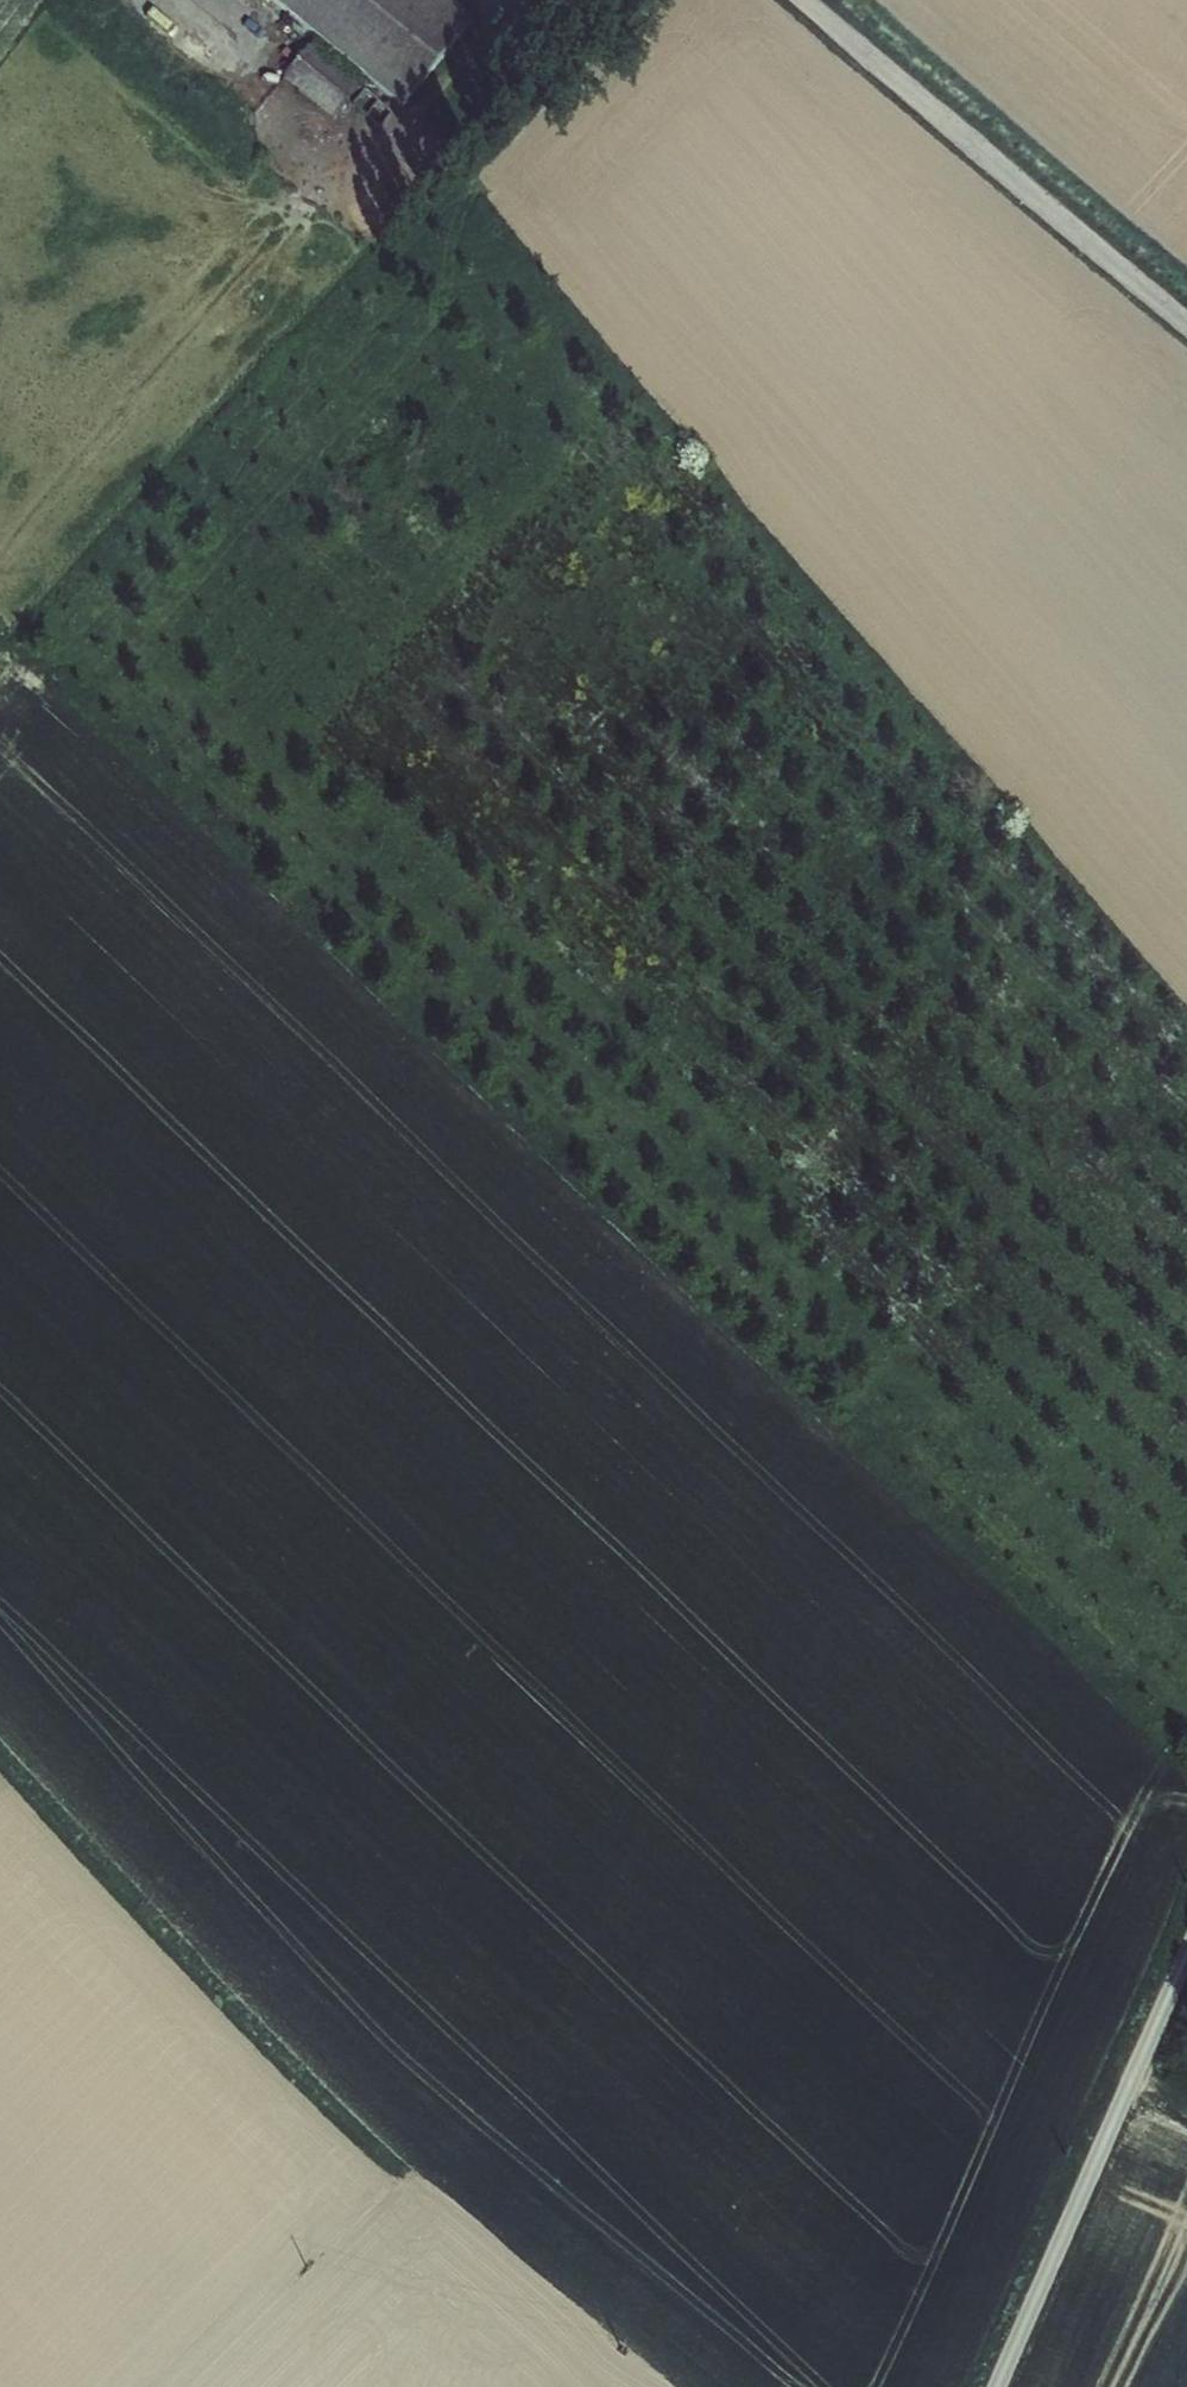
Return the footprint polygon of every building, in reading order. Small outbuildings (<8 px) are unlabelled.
[(407,111),(474,29),(437,0),(271,0),(407,111)] [(366,94),(317,52),(291,81),(340,124),(366,94)]
